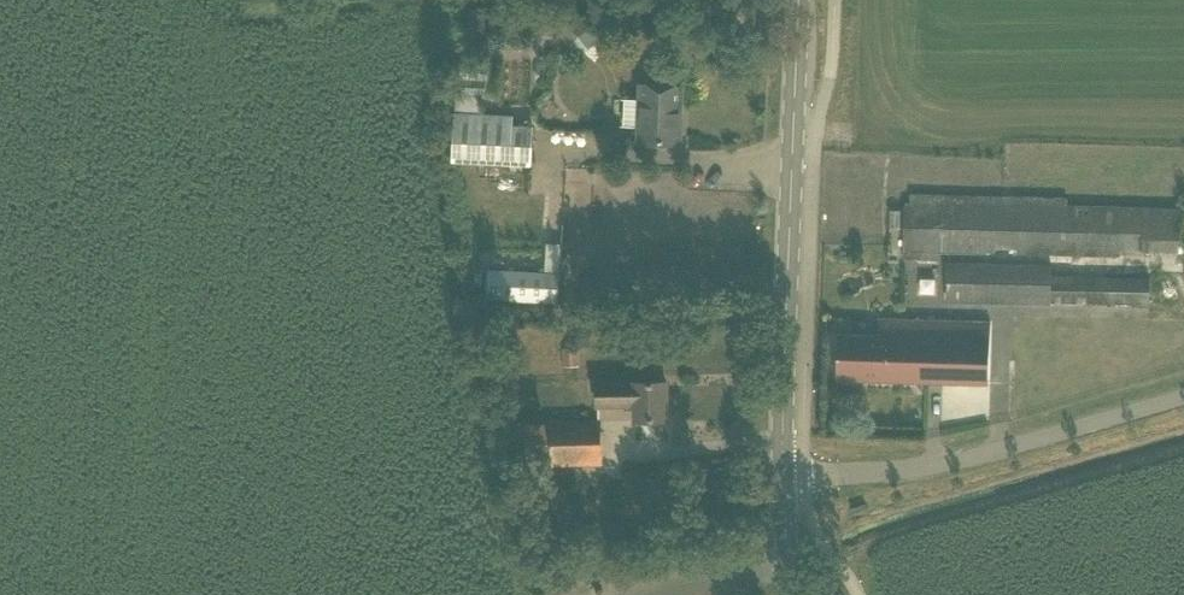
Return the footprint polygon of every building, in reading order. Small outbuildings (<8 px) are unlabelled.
[(554,29),(568,45),(588,26),(575,11),(568,17),(564,12),(557,18),(561,23),(554,29)] [(640,143),(678,144),(680,87),(642,85),(642,100),(625,99),(624,125),(640,126),(640,143)] [(453,163),(531,167),(533,125),(513,123),(513,115),(481,113),(482,96),(456,95),(455,114),(447,113),(446,126),(455,126),(453,163)] [(1050,302),(1148,304),(1149,277),(1051,274),(1051,263),(1010,262),(1011,254),(1143,257),(1143,252),(1178,253),(1179,209),(1071,207),(1072,199),(910,195),(910,204),(906,204),(904,258),(941,260),(942,254),(986,254),(985,262),(946,262),(946,302),(1050,302)] [(901,209),(889,209),(890,229),(901,228),(901,209)] [(488,269),(486,298),(558,303),(560,274),(488,269)] [(837,378),(989,383),(991,322),(878,318),(877,336),(839,335),(837,378)] [(578,349),(562,349),(562,367),(578,367),(578,349)] [(514,353),(502,353),(502,374),(514,374),(514,353)] [(634,404),(634,421),(667,420),(666,383),(597,384),(597,405),(634,404)] [(551,454),(551,466),(602,465),(601,420),(550,421),(550,424),(521,424),(521,454),(551,454)]
